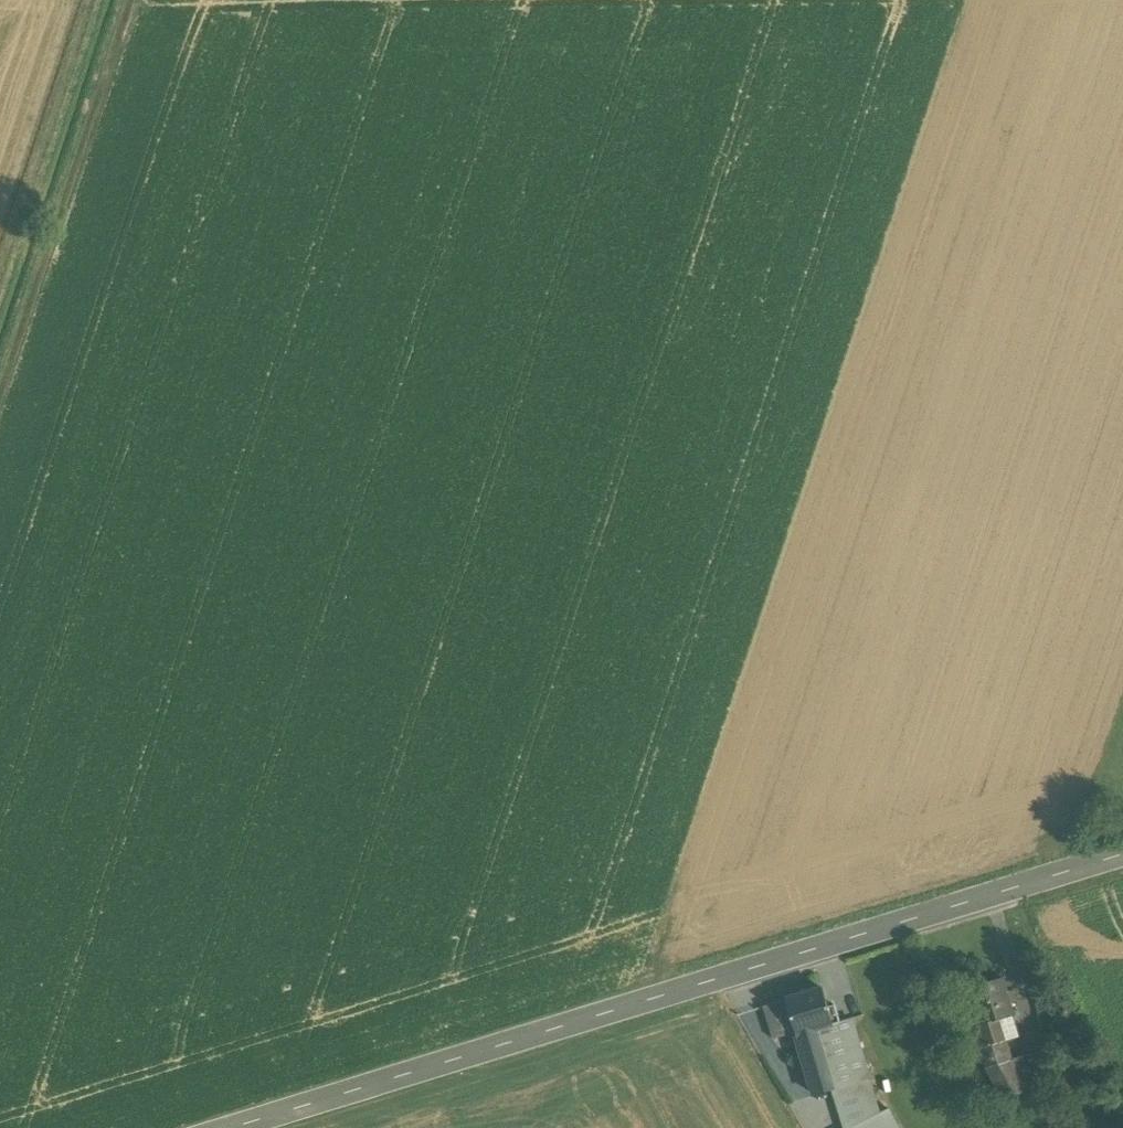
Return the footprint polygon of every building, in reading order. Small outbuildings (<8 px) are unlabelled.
[(1004,979),(969,989),(981,1026),(981,1027),(1006,1020),(1016,1017),(1012,1005),(1009,994),(1004,979)] [(824,990),(787,1000),(797,1033),(798,1036),(814,1032),(828,1027),(840,1024),(840,1022),(836,1006),(829,1008),(824,990)] [(1018,1003),(1015,992),(1009,994),(1012,1005),(1018,1003)] [(1054,1018),(1046,993),(1033,998),(1042,1022),(1054,1018)] [(787,1000),(764,1007),(773,1040),(797,1033),(787,1000)] [(850,1019),(840,1022),(840,1024),(828,1027),(838,1060),(856,1054),(850,1032),(854,1031),(850,1019)] [(1006,1020),(981,1027),(981,1026),(974,1028),(981,1050),(1005,1042),(1012,1040),(1006,1020)] [(814,1032),(798,1036),(812,1083),(827,1078),(824,1065),(814,1032)] [(1005,1042),(981,1050),(987,1070),(1011,1062),(1005,1042)] [(838,1060),(833,1062),(841,1089),(842,1092),(870,1084),(860,1053),(856,1054),(838,1060)] [(1011,1062),(987,1070),(1006,1103),(1036,1086),(1020,1059),(1011,1062)] [(833,1062),(824,1065),(827,1078),(831,1077),(836,1091),(841,1089),(833,1062)] [(827,1078),(812,1083),(816,1097),(834,1091),(836,1091),(831,1077),(827,1078)] [(842,1092),(841,1089),(836,1091),(834,1091),(846,1127),(855,1127),(879,1115),(870,1084),(842,1092)] [(890,1110),(879,1115),(855,1127),(900,1127),(890,1110)]
